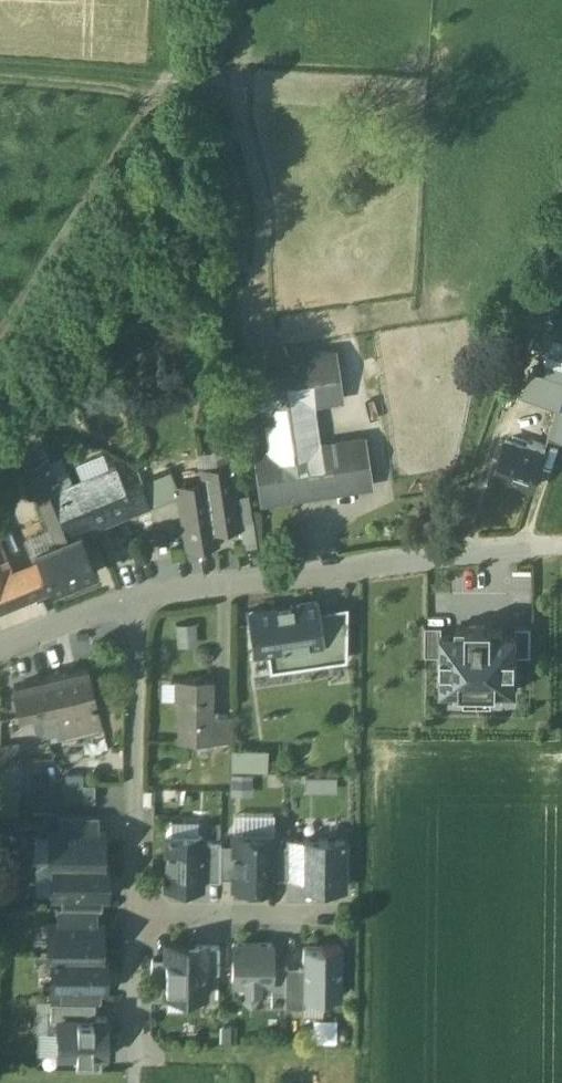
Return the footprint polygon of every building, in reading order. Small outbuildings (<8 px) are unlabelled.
[(333,352),(255,363),(261,408),(265,408),(268,423),(283,421),(295,495),(369,484),(362,439),(317,446),(310,401),(340,397),(333,352)] [(561,382),(561,368),(548,363),(544,376),(561,382)] [(530,372),(522,395),(558,407),(560,407),(561,402),(561,382),(544,376),(530,372)] [(560,407),(558,407),(549,436),(561,440),(561,407),(560,407)] [(283,421),(268,423),(271,448),(256,450),(264,500),(295,495),(283,421)] [(532,447),(507,439),(495,473),(533,486),(545,452),(547,444),(534,440),(532,447)] [(202,462),(228,460),(227,449),(201,451),(202,462)] [(62,488),(48,455),(47,455),(24,464),(50,529),(52,528),(57,540),(79,532),(62,488)] [(205,481),(214,530),(241,525),(231,464),(203,468),(205,481)] [(117,466),(62,488),(79,532),(81,531),(150,503),(142,481),(126,488),(117,466)] [(142,481),(150,503),(151,506),(180,494),(179,486),(176,485),(170,469),(142,481)] [(214,530),(205,481),(179,486),(180,494),(188,547),(216,543),(214,530)] [(57,540),(36,549),(39,557),(51,586),(52,588),(97,570),(81,531),(79,532),(57,540)] [(24,597),(12,568),(2,544),(0,545),(0,607),(24,597)] [(39,557),(12,568),(24,597),(51,586),(39,557)] [(318,601),(290,605),(290,604),(247,610),(249,625),(250,625),(253,652),(284,647),(287,667),(326,661),(319,609),(318,601)] [(347,604),(319,609),(326,661),(347,658),(347,604)] [(178,625),(179,646),(198,644),(197,624),(178,625)] [(443,626),(427,626),(427,654),(442,654),(443,632),(443,626)] [(457,632),(443,632),(442,654),(442,689),(517,690),(517,656),(518,633),(503,633),(504,626),(457,626),(457,632)] [(532,627),(518,627),(518,633),(517,656),(531,656),(532,627)] [(87,667),(48,676),(56,707),(61,727),(99,718),(87,667)] [(49,677),(14,685),(21,715),(43,710),(56,707),(49,677)] [(212,679),(177,678),(177,699),(180,699),(180,741),(231,741),(231,715),(217,714),(216,720),(211,720),(212,679)] [(61,727),(56,707),(43,710),(48,730),(61,727)] [(20,744),(0,746),(0,763),(21,761),(20,744)] [(233,749),(233,771),(268,771),(269,750),(233,749)] [(83,774),(66,774),(66,801),(84,801),(84,784),(83,774)] [(253,774),(233,774),(233,795),(253,795),(253,774)] [(306,776),(305,791),(336,793),(337,777),(306,776)] [(95,784),(84,784),(84,801),(95,801),(95,784)] [(0,788),(0,814),(18,814),(19,789),(0,788)] [(99,815),(59,815),(59,828),(99,829),(99,815)] [(59,828),(50,828),(49,863),(54,863),(54,861),(103,862),(103,861),(103,829),(99,829),(59,828)] [(274,887),(274,878),(274,844),(274,834),(234,833),(234,844),(234,877),(234,887),(274,887)] [(202,881),(202,840),(202,834),(168,834),(167,886),(202,887),(202,881)] [(301,878),(303,878),(304,839),(288,838),(287,845),(287,878),(301,878)] [(304,839),(303,878),(301,878),(301,887),(344,887),(344,839),(304,839)] [(221,877),(221,844),(221,840),(202,840),(202,881),(221,880),(221,877)] [(234,877),(234,844),(221,844),(221,877),(234,877)] [(274,878),(287,878),(287,845),(274,844),(274,878)] [(103,862),(54,861),(54,863),(53,895),(62,895),(102,896),(107,896),(107,861),(103,861),(103,862)] [(102,896),(62,895),(62,908),(97,909),(98,910),(102,910),(102,896)] [(97,909),(62,908),(58,908),(58,922),(97,922),(98,910),(97,909)] [(58,922),(49,922),(48,956),(53,956),(53,955),(101,956),(101,955),(102,922),(97,922),(58,922)] [(166,943),(166,959),(166,992),(168,992),(187,993),(187,996),(206,997),(207,972),(220,973),(220,947),(189,947),(189,944),(166,943)] [(273,945),(234,943),(234,983),(247,984),(247,990),(259,990),(260,984),(273,984),(273,968),(273,945)] [(303,948),(303,967),(303,997),(324,997),(324,995),(343,995),(343,946),(323,945),(322,948),(303,948)] [(101,956),(53,955),(53,956),(52,988),(61,989),(101,989),(105,989),(106,955),(101,955),(101,956)] [(166,959),(153,959),(152,999),(167,999),(168,992),(166,992),(166,959)] [(303,967),(285,968),(286,1007),(303,1008),(303,997),(303,967)] [(285,968),(273,968),(273,984),(273,1008),(286,1007),(285,968)] [(101,989),(61,989),(61,1002),(96,1002),(101,1002),(101,989)] [(96,1017),(96,1002),(61,1002),(51,1002),(51,1019),(58,1020),(58,1018),(91,1019),(91,1017),(96,1017)] [(96,1017),(91,1017),(91,1019),(58,1018),(58,1020),(57,1055),(77,1056),(78,1068),(102,1069),(102,1056),(105,1056),(105,1035),(108,1035),(107,1017),(96,1017)]
